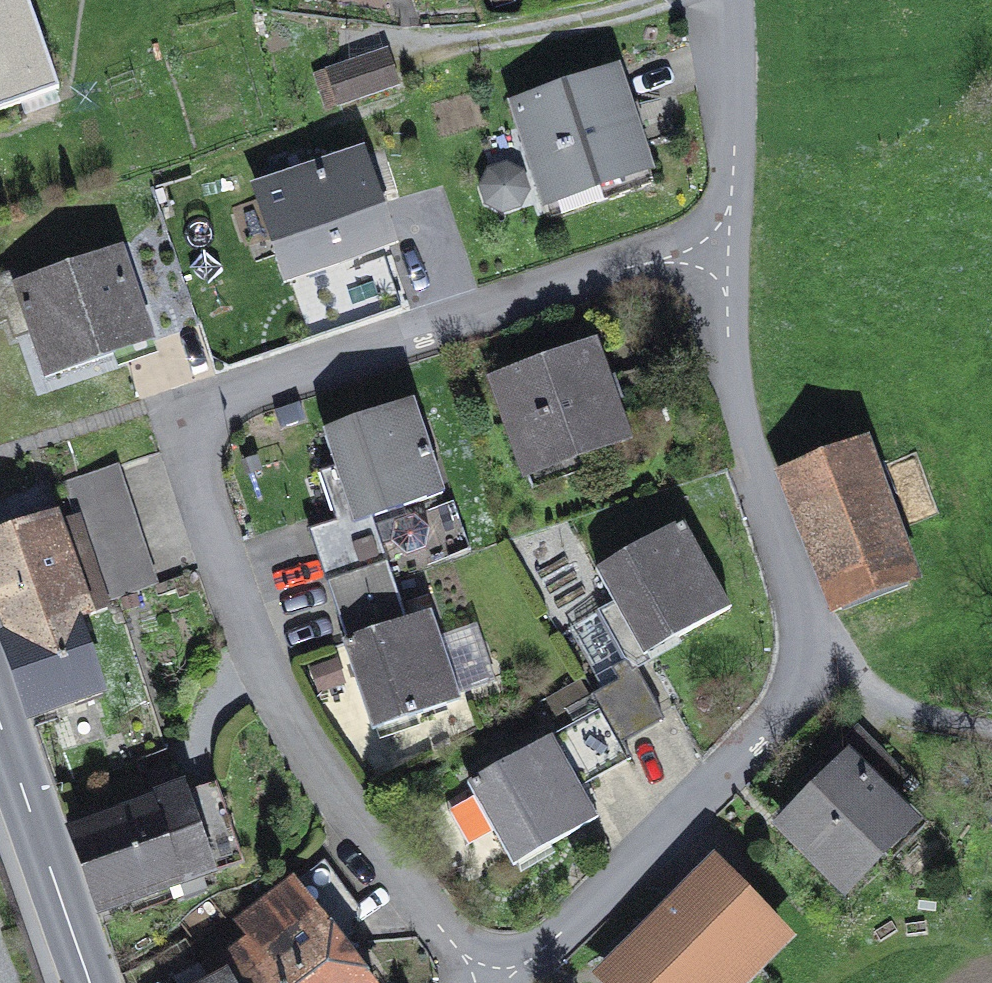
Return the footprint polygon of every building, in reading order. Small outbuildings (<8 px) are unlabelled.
[(26,0),(0,0),(0,112),(58,92),(26,0)] [(319,76),(329,106),(396,84),(386,53),(319,76)] [(552,216),(652,184),(634,130),(628,110),(616,74),(516,107),(552,216)] [(637,107),(628,110),(634,130),(643,127),(637,107)] [(339,250),(344,264),(394,248),(363,154),(255,189),(282,269),(339,250)] [(525,190),(520,175),(506,168),(491,173),(484,187),(489,202),(503,209),(518,204),(525,190)] [(282,269),(286,283),(344,264),(339,250),(282,269)] [(46,378),(153,342),(122,251),(16,287),(12,276),(0,280),(0,322),(9,319),(24,314),(31,333),(46,378)] [(9,319),(15,338),(31,333),(24,314),(9,319)] [(493,381),(526,475),(626,440),(613,403),(605,381),(593,346),(493,381)] [(605,381),(613,403),(621,400),(613,379),(605,381)] [(341,525),(314,534),(336,600),(389,582),(378,547),(391,543),(409,552),(428,545),(432,525),(413,516),(404,519),(400,507),(441,493),(412,406),(327,434),(338,468),(324,473),(336,511),(350,506),(355,520),(341,525)] [(791,472),(843,611),(908,588),(857,448),(791,472)] [(111,467),(64,483),(75,517),(76,516),(105,601),(151,586),(111,467)] [(341,525),(355,520),(350,506),(336,511),(341,525)] [(107,609),(105,601),(76,516),(75,517),(0,542),(0,593),(16,640),(8,643),(33,716),(103,692),(78,619),(107,609)] [(631,631),(645,655),(729,608),(683,525),(598,572),(617,605),(602,613),(616,640),(618,639),(631,631)] [(430,615),(404,624),(389,582),(336,600),(350,642),(345,644),(373,729),(459,701),(455,691),(439,641),(430,615)] [(570,630),(598,681),(630,663),(616,640),(602,613),(601,612),(570,630)] [(455,691),(490,680),(473,630),(439,641),(455,691)] [(631,662),(645,655),(631,631),(618,639),(631,662)] [(331,660),(311,666),(319,691),(339,685),(331,660)] [(596,820),(578,788),(631,759),(622,743),(663,720),(636,673),(587,700),(578,684),(548,701),(557,717),(566,712),(575,728),(471,786),(476,797),(449,812),(468,847),(496,832),(515,865),(596,820)] [(906,778),(858,730),(820,767),(832,779),(848,762),(884,799),(893,790),(906,778)] [(810,800),(784,826),(846,888),(882,852),(910,825),(884,799),(848,762),(832,779),(820,767),(798,788),(810,800)] [(189,810),(219,799),(213,783),(183,793),(189,810)] [(882,852),(891,861),(928,825),(893,790),(884,799),(910,825),(882,852)] [(189,810),(183,793),(71,832),(99,911),(142,896),(146,909),(204,889),(200,877),(241,863),(219,799),(189,810)] [(239,923),(251,940),(284,982),(370,982),(341,944),(326,924),(355,902),(324,860),(239,923)] [(716,981),(718,982),(734,982),(781,937),(716,871),(607,977),(614,982),(714,982),(716,981)] [(341,944),(355,935),(362,912),(355,902),(326,924),(341,944)] [(238,982),(284,982),(251,940),(222,961),(238,982)]
